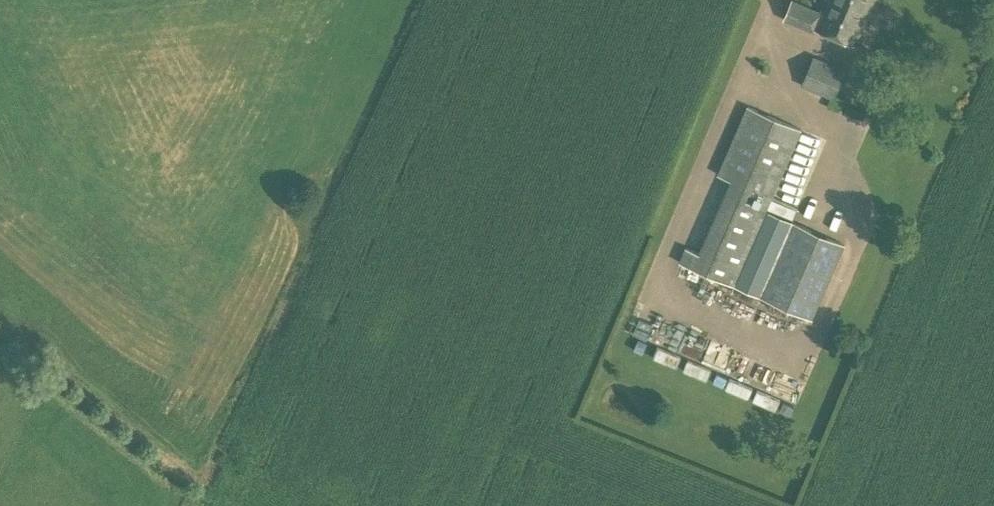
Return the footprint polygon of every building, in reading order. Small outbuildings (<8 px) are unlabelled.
[(874,0),(825,0),(820,12),(792,1),(784,20),(813,32),(815,27),(856,44),(874,0)] [(833,99),(845,69),(813,55),(801,85),(833,99)] [(873,108),(890,88),(867,68),(849,88),(873,108)] [(811,319),(843,244),(791,222),(797,207),(773,197),(801,129),(747,105),(718,174),(731,179),(699,253),(685,247),(679,262),(759,297),(811,319)]
